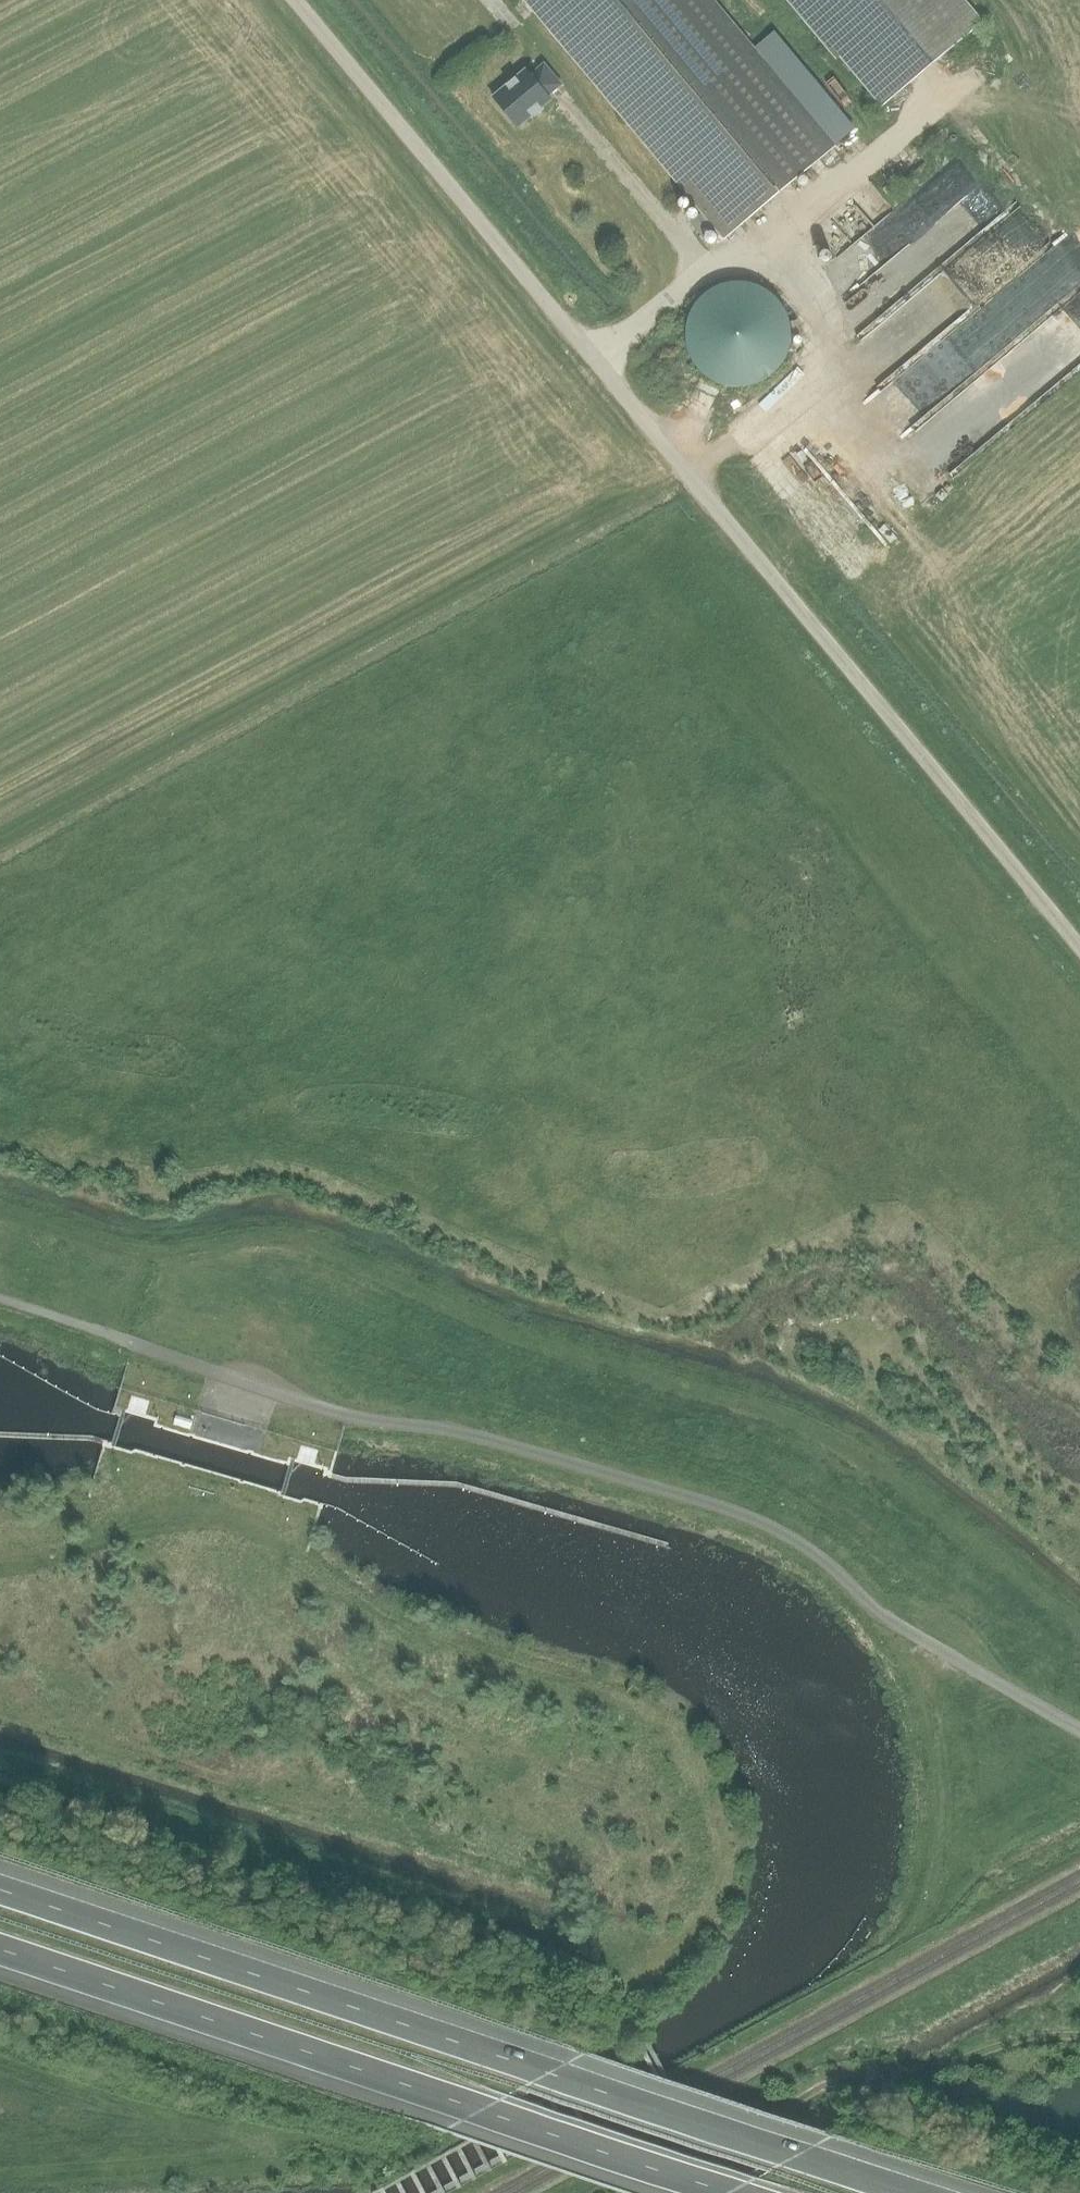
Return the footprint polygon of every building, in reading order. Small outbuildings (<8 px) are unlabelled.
[(727,237),(832,148),(708,0),(529,0),(727,237)] [(882,107),(983,23),(964,0),(793,0),(882,107)] [(551,100),(526,71),(493,98),(518,127),(533,114),(535,116),(542,110),(541,108),(551,100)] [(741,388),(749,387),(756,385),(763,382),(770,378),(776,373),(781,368),(785,361),(788,355),(791,347),(792,340),(793,332),(792,325),(790,318),(787,311),(784,304),(779,298),(774,293),(768,288),(761,284),(754,282),(747,280),(739,280),(731,280),(724,281),(717,284),(710,287),(704,292),(699,297),(694,303),(690,309),(687,316),(685,324),(684,331),(684,339),(686,346),(688,353),(691,360),(695,367),(700,372),(706,377),(712,381),(719,385),(726,387),(734,388),(741,388)] [(928,402),(939,391),(929,380),(912,397),(909,394),(894,410),(911,427),(932,406),(928,402)]
